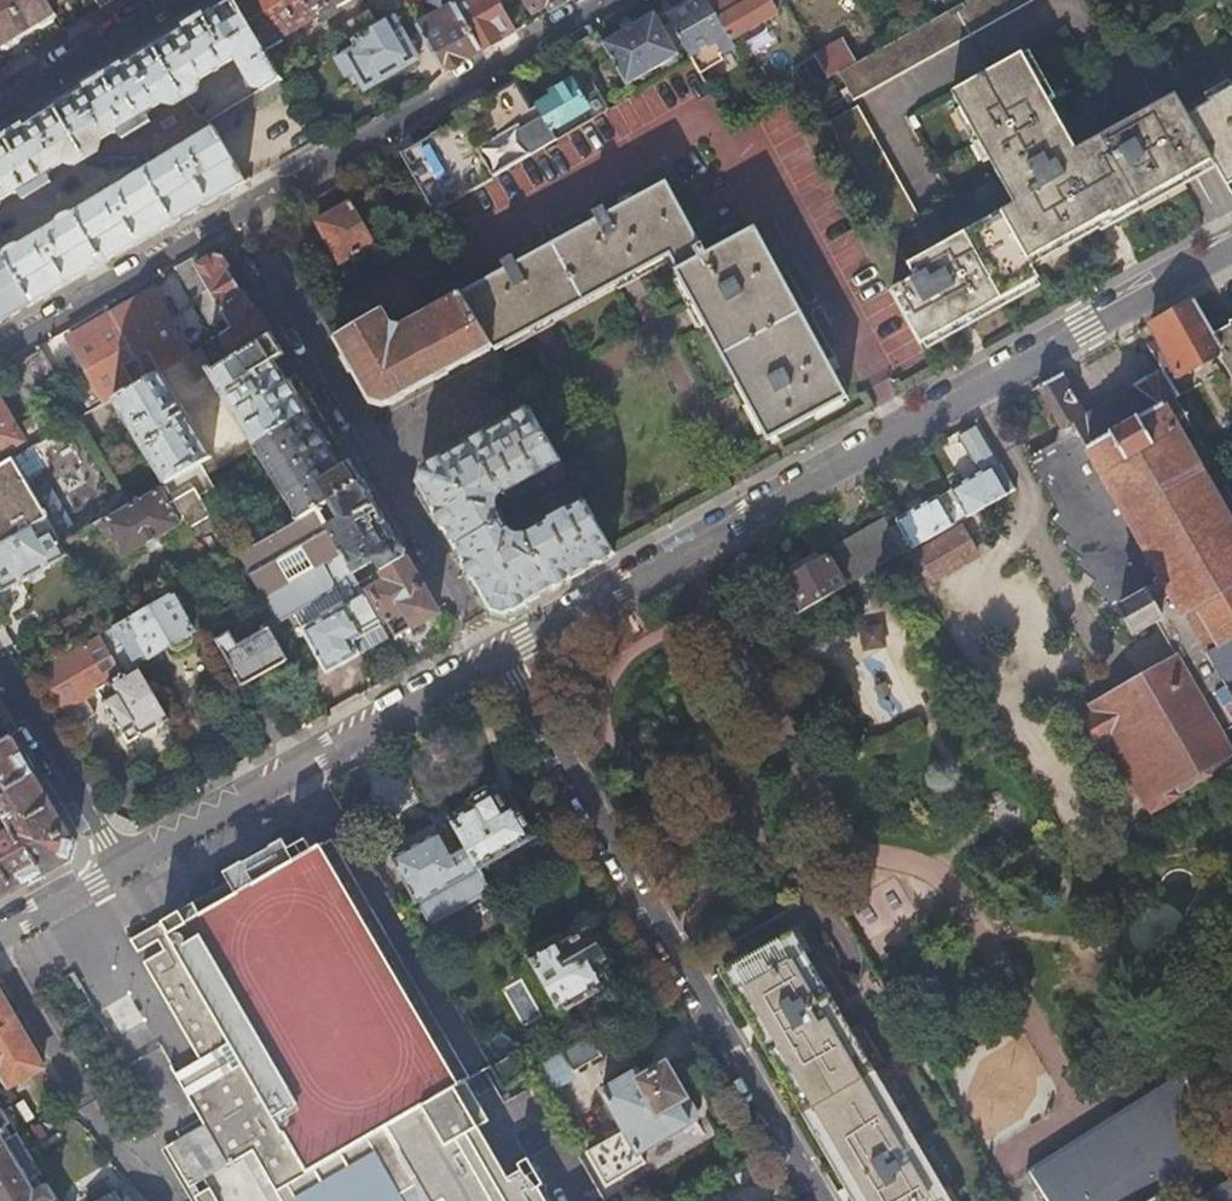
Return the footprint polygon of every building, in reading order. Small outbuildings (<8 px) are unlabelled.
[(1,51),(58,16),(53,8),(48,0),(0,0),(0,49),(1,51)] [(53,8),(67,0),(48,0),(53,8)] [(290,90),(284,80),(268,52),(237,0),(229,0),(200,17),(156,45),(188,99),(194,110),(218,129),(220,132),(290,90)] [(268,52),(285,40),(283,37),(325,11),(328,18),(338,12),(334,5),(339,3),(341,6),(350,0),(237,0),(268,52)] [(455,4),(482,49),(517,29),(500,0),(461,0),(455,4)] [(567,0),(527,0),(530,5),(538,8),(548,2),(552,9),(567,0)] [(691,55),(717,41),(724,54),(737,47),(733,41),(710,0),(699,0),(669,17),(691,55)] [(733,41),(780,13),(773,0),(710,0),(733,41)] [(840,71),(847,83),(840,87),(849,102),(1032,0),(966,0),(958,4),(950,9),(857,61),(840,71)] [(482,49),(455,4),(419,25),(446,69),(482,49)] [(346,23),(355,39),(357,38),(381,24),(375,16),(370,8),(346,23)] [(381,24),(394,17),(389,8),(375,16),(381,24)] [(679,54),(655,12),(605,41),(629,83),(679,54)] [(381,24),(357,38),(362,46),(341,59),(349,72),(358,67),(369,84),(418,55),(394,17),(381,24)] [(815,55),(821,65),(828,78),(840,71),(857,61),(844,38),(815,55)] [(176,106),(188,99),(156,45),(110,73),(57,105),(90,158),(102,151),(106,139),(120,130),(126,139),(155,121),(149,112),(166,102),(176,106)] [(459,117),(493,178),(540,151),(584,125),(611,109),(593,78),(577,49),(559,59),(574,84),(541,104),(525,77),(506,88),(483,101),(458,116),(459,117)] [(896,287),(925,340),(1042,276),(1032,258),(1112,213),(1115,216),(1214,160),(1192,122),(1188,114),(1175,92),(1077,148),(1022,52),(952,91),(1016,203),(913,261),(921,274),(916,277),(896,287)] [(800,77),(807,90),(811,87),(828,78),(821,65),(800,77)] [(1188,114),(1192,122),(1214,160),(1228,184),(1231,182),(1231,90),(1188,114)] [(925,217),(861,104),(832,120),(897,232),(925,217)] [(90,158),(57,105),(8,134),(0,139),(0,213),(3,212),(5,199),(22,189),(28,198),(57,181),(51,172),(67,162),(79,165),(90,158)] [(402,151),(436,211),(493,178),(459,117),(402,151)] [(200,207),(247,180),(220,132),(218,129),(148,172),(176,221),(200,207)] [(118,255),(176,221),(148,172),(9,256),(36,302),(76,279),(118,255)] [(494,346),(497,350),(627,278),(670,254),(679,269),(675,270),(700,314),(769,439),(850,393),(756,225),(713,250),(707,241),(703,243),(668,178),(610,211),(606,206),(608,205),(607,202),(594,210),(595,212),(596,211),(600,217),(518,262),(515,257),(517,256),(516,253),(503,261),(504,263),(507,261),(510,267),(463,293),(494,346)] [(353,201),(342,183),(307,204),(317,221),(353,201)] [(341,262),(376,241),(353,201),(317,221),(341,262)] [(212,257),(199,265),(212,289),(223,308),(246,295),(222,255),(214,259),(212,257)] [(36,302),(9,256),(0,261),(0,323),(11,316),(36,302)] [(199,265),(194,257),(177,266),(195,299),(212,289),(199,265)] [(155,288),(112,312),(150,378),(161,371),(192,353),(170,314),(166,308),(155,288)] [(212,289),(195,299),(210,325),(227,315),(223,308),(212,289)] [(494,346),(463,293),(410,322),(406,323),(403,325),(401,325),(399,325),(397,325),(395,325),(393,323),(390,321),(388,319),(386,316),(384,312),(382,308),(335,336),(370,398),(389,404),(421,386),(463,363),(494,346)] [(251,303),(246,295),(223,308),(227,315),(234,329),(223,335),(236,356),(273,333),(261,315),(259,316),(251,303)] [(1172,382),(1219,354),(1231,376),(1231,323),(1215,332),(1195,298),(1141,329),(1165,371),(1172,382)] [(173,304),(166,308),(170,314),(177,310),(173,304)] [(150,378),(112,312),(69,337),(106,404),(115,399),(150,378)] [(215,370),(212,365),(207,368),(256,444),(308,414),(287,379),(274,359),(284,353),(273,333),(236,356),(215,370)] [(44,350),(27,360),(43,388),(60,379),(44,350)] [(43,388),(27,360),(10,370),(26,398),(43,388)] [(161,371),(150,378),(115,399),(167,483),(202,463),(204,462),(204,461),(213,455),(161,371)] [(1231,581),(1231,489),(1178,397),(1180,396),(1172,382),(1165,371),(1159,374),(1158,371),(1137,383),(1139,386),(1088,415),(1063,372),(1039,385),(1057,417),(1065,430),(1061,443),(1033,460),(1064,514),(1055,523),(1073,539),(1068,544),(1086,562),(1081,567),(1099,583),(1094,589),(1126,610),(1128,609),(1139,629),(1138,630),(1139,633),(1141,632),(1142,633),(1145,632),(1144,629),(1161,619),(1163,622),(1164,621),(1231,581)] [(22,438),(0,402),(0,450),(22,438)] [(590,567),(617,552),(587,501),(524,536),(515,534),(512,533),(504,523),(497,507),(497,500),(499,496),(563,460),(531,408),(451,453),(427,466),(422,483),(475,577),(492,608),(511,611),(535,598),(590,567)] [(0,465),(0,545),(46,518),(61,543),(82,532),(102,520),(149,493),(96,409),(66,427),(65,427),(32,446),(52,481),(35,490),(15,456),(0,465)] [(308,414),(256,444),(303,517),(318,508),(354,573),(375,562),(381,571),(408,554),(353,460),(342,467),(328,444),(308,414)] [(991,447),(979,425),(961,435),(973,456),(991,447)] [(958,512),(963,520),(1018,489),(1013,479),(1002,461),(996,464),(995,463),(953,487),(954,489),(947,492),(958,512)] [(167,483),(149,493),(102,520),(125,557),(182,525),(181,523),(186,520),(190,526),(212,514),(201,494),(216,485),(208,472),(202,463),(167,483)] [(903,527),(897,531),(908,551),(963,520),(958,512),(947,492),(941,496),(941,494),(898,519),(901,523),(903,527)] [(318,508),(303,517),(252,547),(238,554),(277,623),(295,614),(305,630),(329,673),(390,638),(366,594),(360,584),(354,573),(318,508)] [(853,582),(907,551),(908,551),(897,531),(894,527),(889,516),(833,547),(849,574),(853,582)] [(61,543),(46,518),(0,545),(0,583),(4,590),(67,554),(61,543)] [(937,579),(981,555),(965,527),(922,551),(937,579)] [(381,571),(376,574),(360,584),(366,594),(372,590),(398,636),(441,612),(408,554),(381,571)] [(791,580),(783,585),(799,613),(853,582),(849,574),(844,577),(832,557),(830,558),(791,580)] [(1164,621),(1183,653),(1092,706),(1095,711),(1085,717),(1103,747),(1112,741),(1154,812),(1214,777),(1210,769),(1231,756),(1231,751),(1223,735),(1231,730),(1231,581),(1164,621)] [(196,632),(172,593),(115,625),(142,671),(155,663),(152,657),(172,646),(174,649),(180,650),(194,642),(195,637),(193,634),(196,632)] [(861,626),(864,649),(887,646),(884,623),(861,626)] [(142,671),(115,625),(40,669),(73,726),(97,713),(88,695),(99,689),(130,743),(171,719),(142,671)] [(231,632),(217,639),(244,686),(289,660),(270,626),(238,645),(231,632)] [(261,716),(276,743),(291,734),(276,708),(261,716)] [(13,735),(0,713),(0,742),(13,735)] [(13,735),(0,742),(0,818),(6,815),(12,826),(0,833),(0,832),(0,896),(69,857),(74,838),(45,788),(13,735)] [(471,807),(450,820),(453,825),(478,868),(532,837),(513,804),(505,809),(494,790),(493,791),(491,788),(485,788),(472,795),(470,800),(472,803),(469,804),(471,807)] [(1020,805),(1006,801),(996,810),(995,823),(1009,829),(1021,821),(1020,805)] [(450,820),(448,817),(389,851),(393,859),(453,825),(450,820)] [(453,825),(393,859),(418,902),(478,868),(453,825)] [(447,1094),(472,1078),(333,839),(313,850),(307,839),(154,925),(131,939),(139,951),(159,939),(164,949),(144,961),(199,1058),(187,1065),(176,1072),(204,1124),(228,1165),(242,1157),(252,1151),(276,1191),(447,1094)] [(501,909),(484,879),(473,885),(490,915),(501,909)] [(755,1012),(752,1014),(863,1200),(950,1200),(944,1191),(947,1189),(806,951),(803,953),(792,932),(730,968),(755,1012)] [(528,954),(560,1011),(613,980),(587,933),(563,946),(558,937),(528,954)] [(9,1086),(42,1065),(0,994),(0,1071),(9,1086)] [(600,1054),(589,1035),(562,1051),(573,1070),(600,1054)] [(666,1065),(643,1078),(638,1069),(602,1089),(624,1129),(586,1150),(606,1185),(646,1162),(640,1152),(697,1119),(695,1117),(695,1112),(689,1100),(683,1095),(666,1065)] [(1050,1200),(1148,1200),(1154,1197),(1212,1161),(1186,1075),(1165,1086),(1031,1171),(1050,1200)] [(276,1191),(281,1200),(404,1200),(400,1195),(416,1186),(424,1200),(425,1200),(547,1200),(540,1188),(544,1186),(529,1159),(519,1165),(523,1171),(509,1179),(479,1127),(468,1133),(447,1094),(276,1191)] [(58,1197),(49,1183),(44,1186),(37,1175),(42,1171),(18,1130),(12,1134),(7,1124),(13,1121),(4,1107),(0,1109),(0,1200),(52,1200),(58,1197)] [(228,1165),(204,1124),(191,1132),(181,1137),(205,1178),(228,1165)] [(205,1178),(181,1137),(166,1146),(189,1187),(205,1178)] [(242,1157),(268,1200),(281,1200),(276,1191),(252,1151),(242,1157)] [(1199,1200),(1231,1200),(1231,1179),(1199,1200)] [(424,1200),(416,1186),(400,1195),(404,1200),(425,1200),(424,1200)] [(210,1187),(194,1195),(197,1200),(218,1200),(210,1187)] [(114,1190),(95,1200),(120,1200),(114,1190)]
